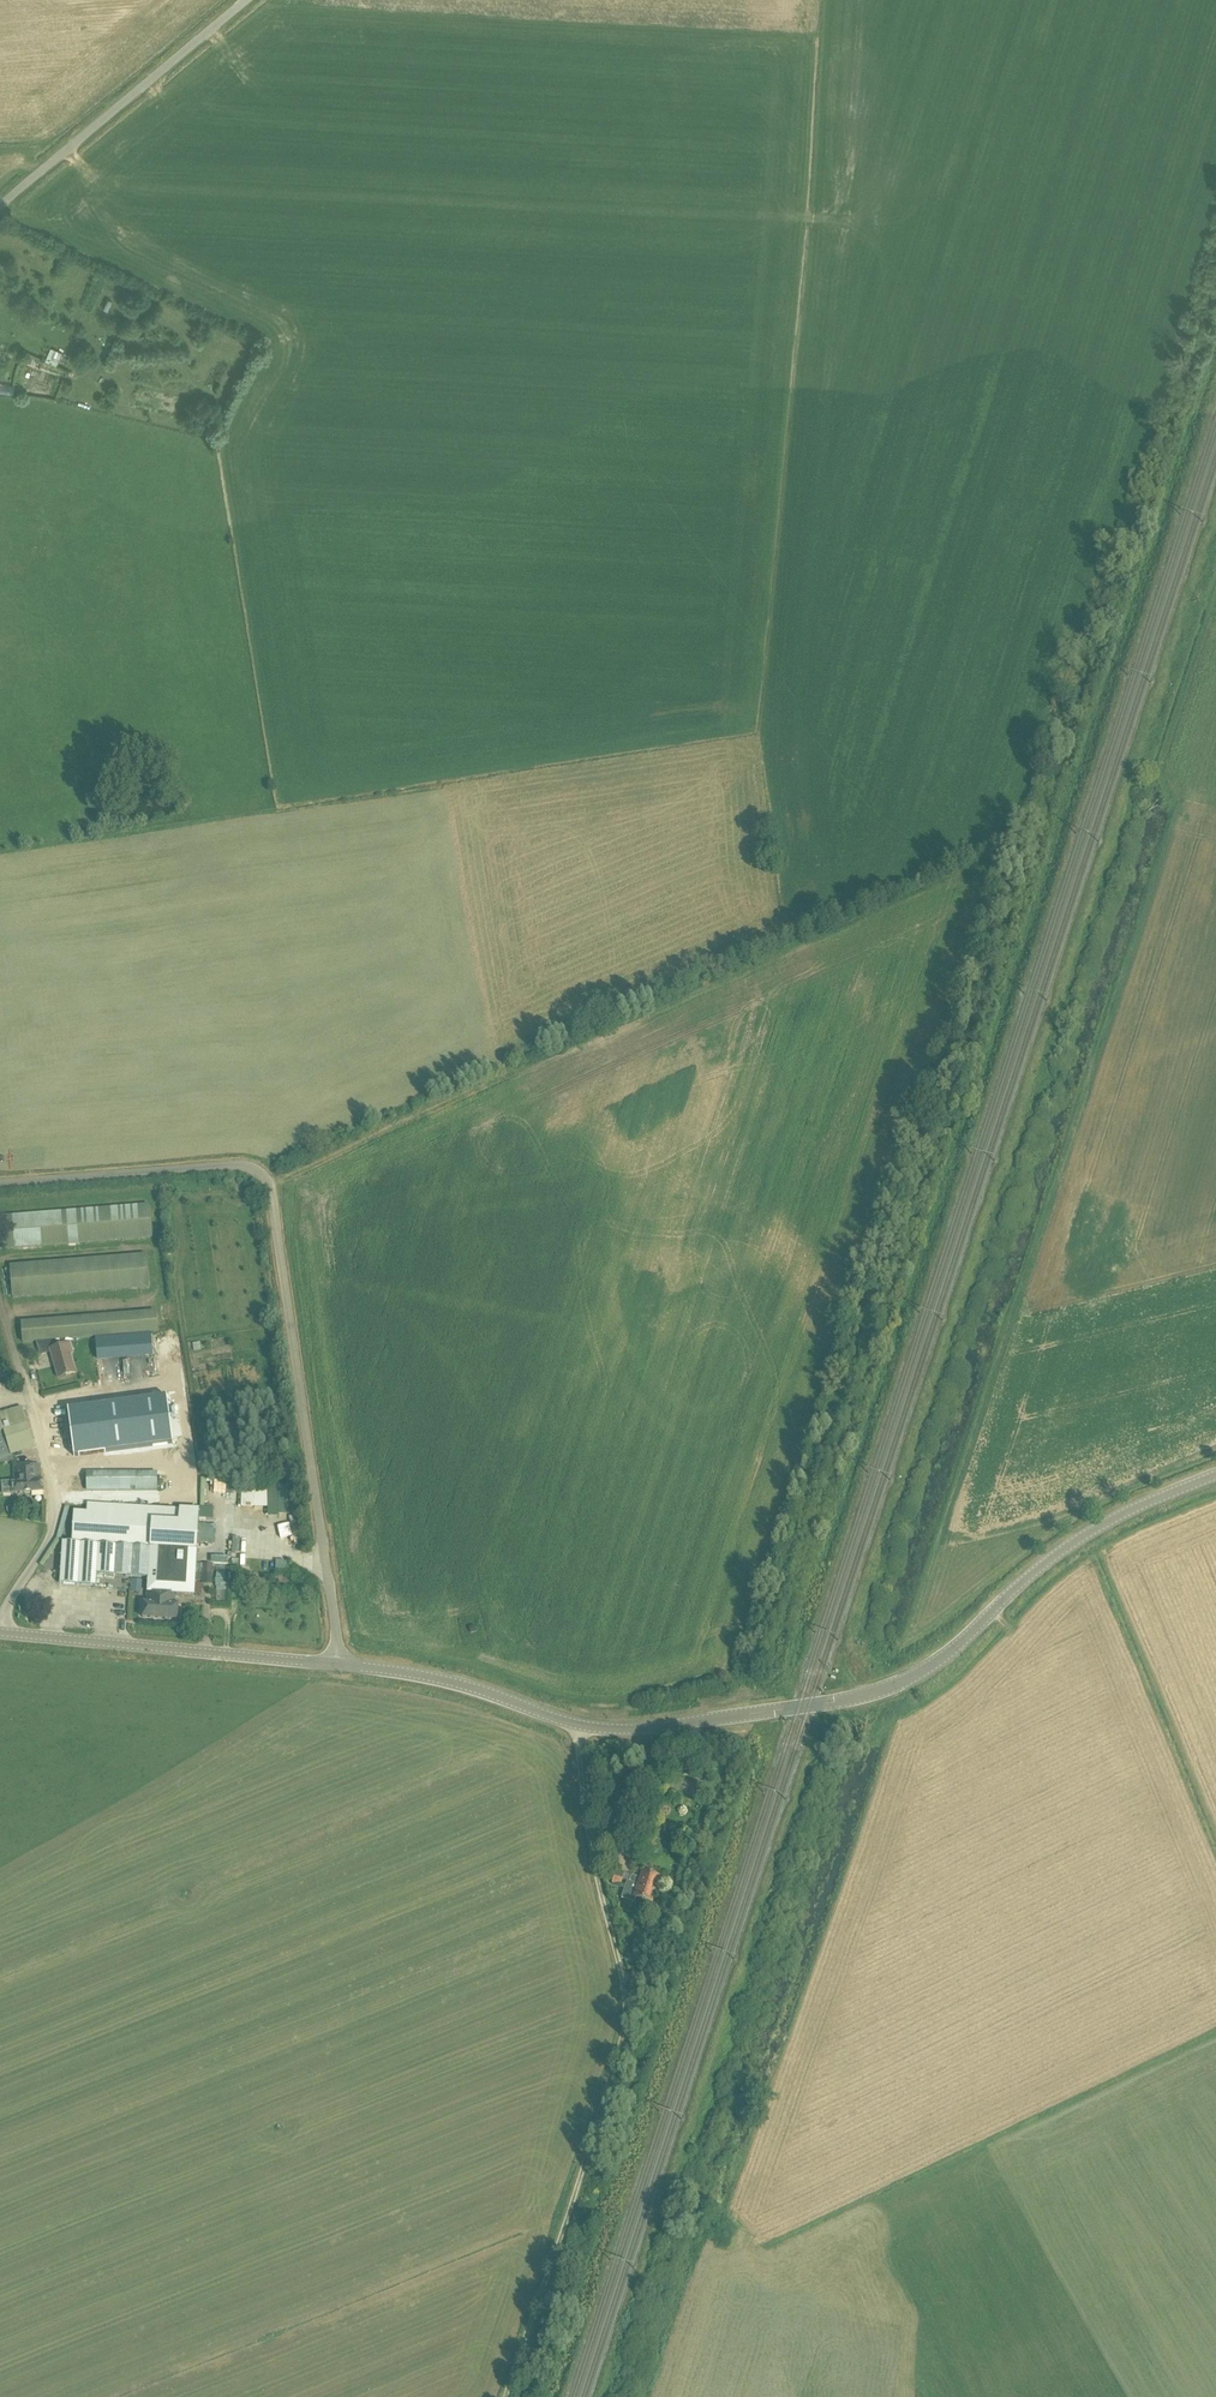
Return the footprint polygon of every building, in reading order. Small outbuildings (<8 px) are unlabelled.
[(54,347),(50,359),(61,363),(65,350),(54,347)] [(63,390),(66,377),(46,372),(43,384),(63,390)] [(1,1216),(3,1250),(152,1238),(149,1204),(1,1216)] [(12,1266),(14,1297),(151,1287),(149,1255),(12,1266)] [(23,1323),(24,1342),(95,1337),(151,1332),(159,1332),(157,1313),(23,1323)] [(95,1337),(97,1359),(152,1355),(151,1332),(95,1337)] [(51,1350),(59,1377),(76,1372),(70,1354),(73,1352),(71,1344),(51,1350)] [(166,1396),(68,1410),(74,1457),(173,1444),(166,1396)] [(5,1485),(6,1493),(13,1493),(44,1491),(43,1479),(41,1479),(40,1466),(14,1467),(15,1483),(12,1483),(12,1484),(5,1485)] [(89,1472),(89,1492),(161,1492),(160,1472),(89,1472)] [(204,1485),(205,1497),(219,1496),(219,1485),(204,1485)] [(194,1595),(199,1510),(87,1503),(87,1512),(74,1511),(72,1543),(63,1542),(60,1584),(96,1587),(97,1575),(149,1578),(148,1592),(174,1594),(194,1595)] [(221,1511),(199,1510),(197,1549),(211,1550),(218,1551),(221,1511)] [(299,1546),(295,1521),(290,1522),(295,1547),(299,1546)] [(205,1584),(213,1584),(213,1565),(205,1565),(205,1584)] [(216,1587),(226,1587),(226,1575),(216,1575),(216,1587)] [(174,1594),(148,1592),(147,1603),(144,1603),(143,1618),(177,1620),(178,1605),(173,1605),(174,1594)] [(67,1601),(66,1607),(95,1612),(96,1606),(67,1601)] [(627,1882),(656,1891),(660,1879),(643,1873),(640,1879),(632,1876),(632,1877),(607,1869),(605,1874),(605,1875),(615,1878),(623,1880),(627,1882)] [(656,1891),(627,1882),(622,1899),(634,1903),(636,1898),(652,1904),(656,1891)] [(632,1945),(623,1948),(626,1960),(635,1957),(632,1945)] [(631,1981),(647,1982),(647,1974),(632,1973),(631,1981)]
